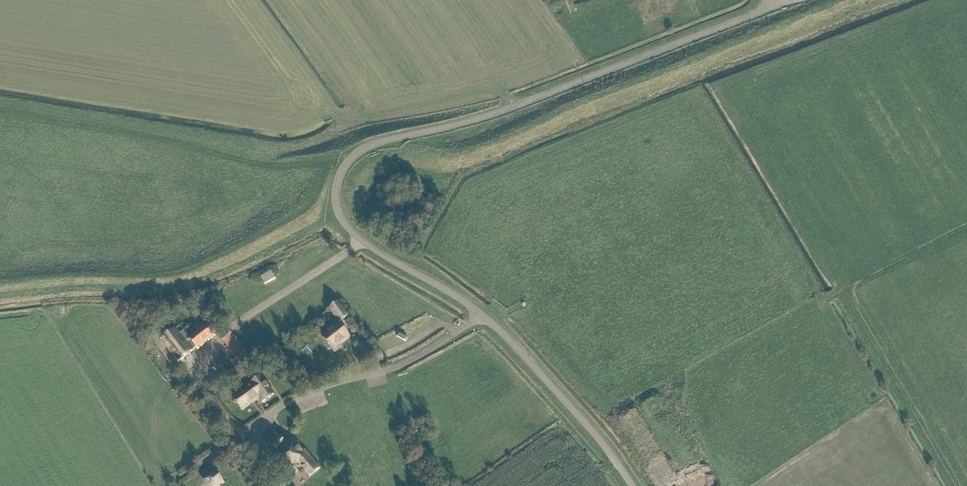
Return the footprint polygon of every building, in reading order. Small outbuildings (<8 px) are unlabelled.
[(272,272),(261,278),(265,285),(276,279),(272,272)] [(338,303),(330,310),(340,322),(348,316),(338,303)] [(176,329),(161,340),(178,363),(196,348),(198,350),(217,335),(207,323),(189,338),(186,333),(182,336),(176,329)] [(329,333),(323,337),(336,353),(342,347),(341,345),(349,338),(338,324),(328,332),(329,333)] [(232,333),(224,339),(246,367),(254,361),(232,333)] [(230,370),(209,387),(213,392),(234,375),(230,370)] [(252,388),(260,399),(263,404),(275,396),(262,378),(251,386),(252,388)] [(243,411),(260,399),(252,388),(235,400),(243,411)] [(282,439),(273,447),(281,455),(275,460),(291,478),(303,468),(311,477),(320,469),(294,439),(287,445),(282,439)] [(208,485),(220,485),(224,483),(215,471),(203,480),(208,485)]
